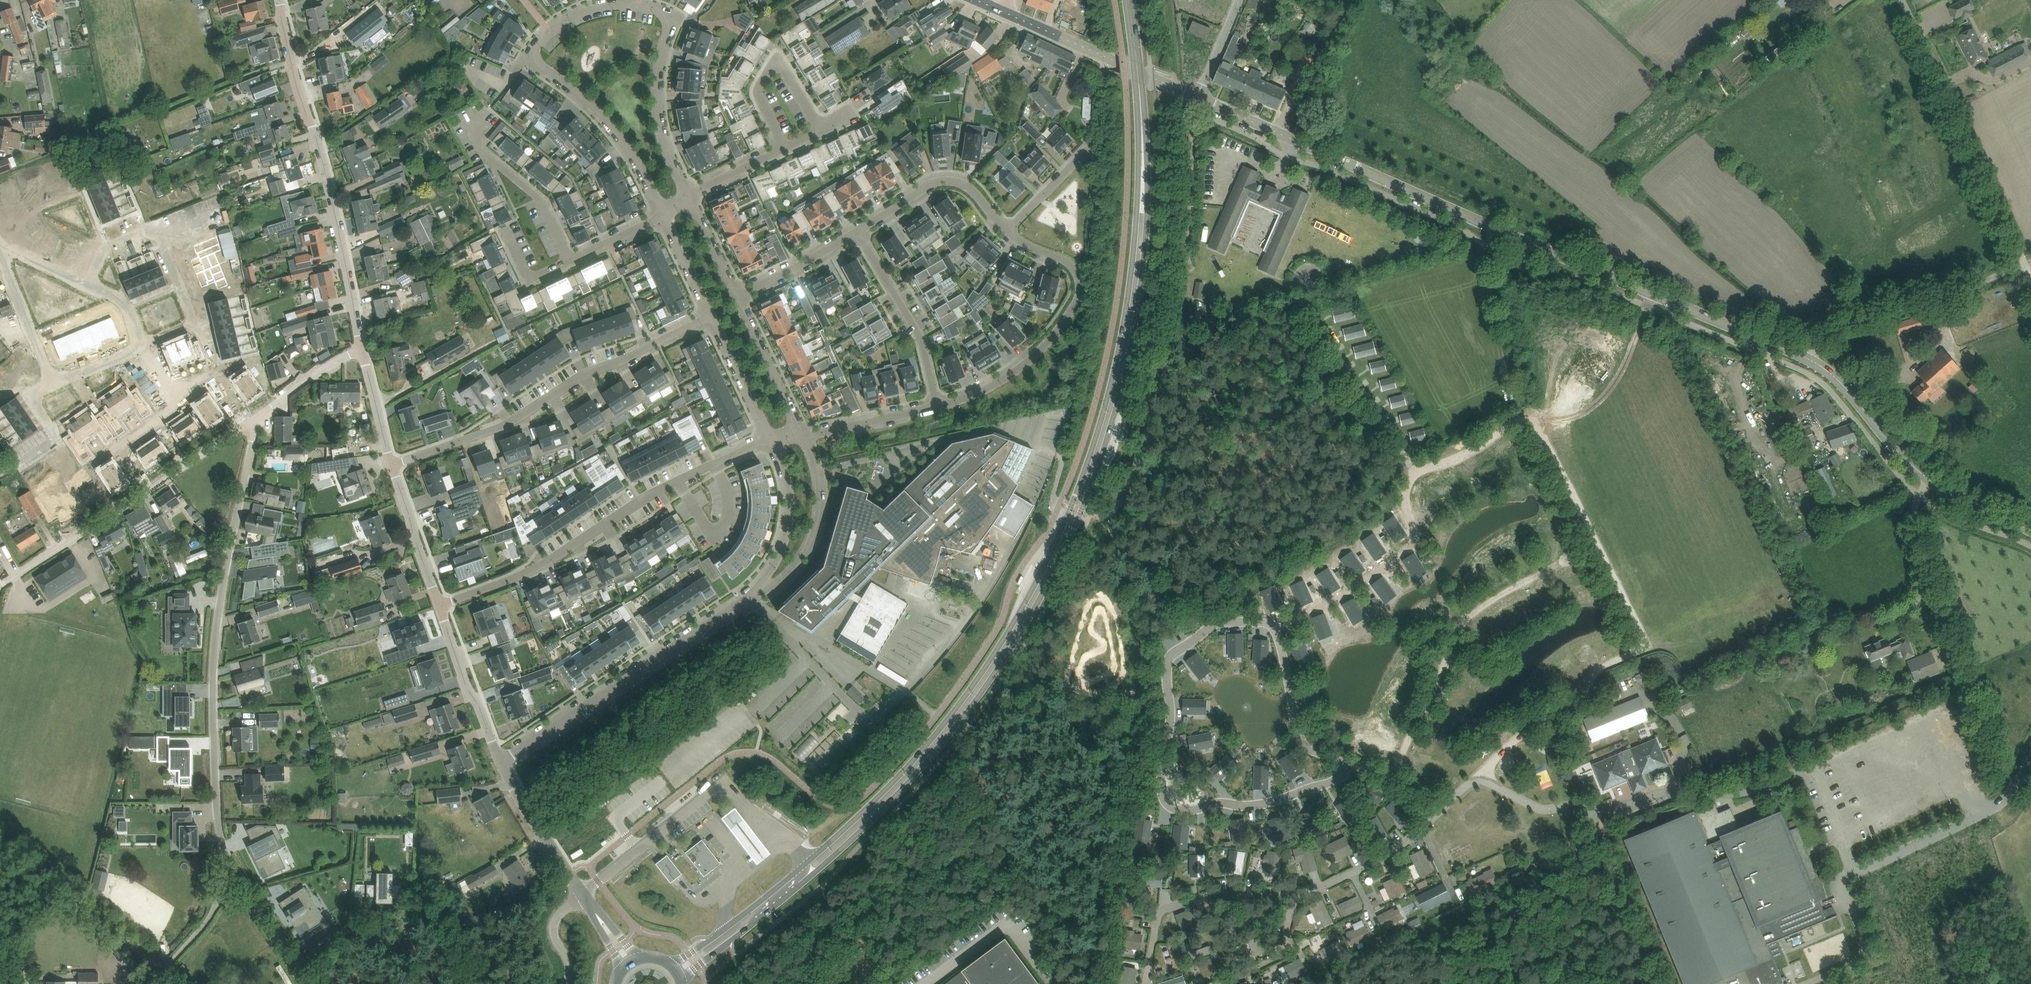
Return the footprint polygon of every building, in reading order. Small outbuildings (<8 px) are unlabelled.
[(33,9),(34,11),(32,12),(37,22),(43,19),(44,21),(51,18),(42,0),(28,0),(33,9)] [(51,18),(57,15),(56,12),(52,3),(56,1),(55,0),(42,0),(51,18)] [(218,1),(218,4),(220,10),(220,11),(221,13),(221,14),(239,9),(238,2),(246,0),(221,0),(218,1)] [(702,0),(690,0),(688,4),(696,9),(702,0)] [(801,21),(836,0),(807,0),(794,8),(801,21)] [(879,4),(885,12),(889,18),(889,19),(892,17),(909,7),(908,5),(909,3),(907,0),(886,0),(879,4)] [(1026,4),(1049,12),(1053,0),(1027,0),(1026,4)] [(1247,5),(1252,7),(1254,8),(1255,9),(1259,0),(1249,0),(1247,5)] [(1974,9),(1970,0),(1963,0),(1949,7),(1955,19),(1961,15),(1963,20),(1972,15),(1970,11),(1974,9)] [(250,5),(243,7),(246,21),(247,21),(247,23),(245,23),(247,30),(257,28),(255,19),(266,17),(262,1),(250,4),(250,5)] [(350,6),(354,11),(359,6),(356,2),(350,6)] [(307,10),(312,33),(328,29),(322,6),(307,10)] [(932,26),(936,32),(943,27),(948,22),(945,18),(951,14),(946,6),(933,14),(931,12),(917,21),(924,31),(932,26)] [(5,26),(10,24),(18,44),(25,42),(11,8),(0,12),(0,13),(5,26)] [(346,34),(356,47),(370,37),(388,22),(377,9),(346,34)] [(753,20),(746,12),(733,15),(736,26),(745,32),(753,20)] [(498,22),(500,24),(500,23),(520,38),(524,33),(524,32),(520,29),(522,26),(515,19),(513,22),(504,15),(498,22)] [(869,33),(859,16),(824,38),(835,55),(869,33)] [(811,17),(804,21),(813,34),(819,30),(811,17)] [(906,29),(912,25),(907,17),(893,27),(901,39),(909,34),(906,29)] [(56,22),(62,50),(70,48),(64,20),(56,22)] [(459,21),(452,26),(461,31),(465,23),(459,20),(459,21)] [(795,61),(819,47),(819,46),(811,51),(804,40),(803,41),(798,34),(807,28),(808,30),(808,29),(803,21),(780,35),(789,50),(790,49),(797,60),(795,61)] [(973,41),(973,40),(979,28),(963,21),(959,30),(958,34),(954,42),(960,45),(964,37),(973,41)] [(1188,32),(1206,39),(1210,28),(1193,21),(1188,32)] [(388,22),(370,37),(375,43),(393,29),(388,22)] [(500,24),(493,33),(513,45),(516,41),(519,43),(522,39),(520,38),(500,23),(500,24)] [(737,45),(732,53),(755,67),(764,52),(763,52),(770,41),(759,27),(758,28),(750,42),(751,43),(745,52),(737,47),(738,45),(737,45)] [(943,27),(936,32),(929,37),(934,45),(949,36),(943,27)] [(687,31),(684,38),(686,39),(707,47),(707,48),(708,48),(714,50),(714,49),(716,45),(709,43),(711,36),(711,35),(711,34),(711,33),(711,32),(710,32),(710,31),(709,31),(708,31),(707,30),(707,31),(706,31),(705,31),(704,32),(704,33),(703,33),(702,33),(690,28),(689,32),(687,31)] [(979,28),(973,40),(975,41),(986,50),(997,37),(996,36),(996,34),(993,32),(992,32),(987,28),(982,33),(978,30),(979,28)] [(1745,28),(1741,32),(1746,38),(1751,34),(1745,28)] [(1987,57),(1973,28),(1956,36),(1971,65),(1987,57)] [(256,29),(229,38),(233,48),(260,40),(256,29)] [(442,34),(442,35),(448,43),(453,34),(449,29),(442,34)] [(513,45),(493,33),(487,44),(508,54),(513,45)] [(1036,63),(1047,68),(1056,47),(1027,34),(1020,47),(1039,56),(1036,63)] [(263,43),(249,46),(252,57),(259,55),(261,63),(268,61),(268,62),(269,61),(279,59),(273,37),(264,39),(262,40),(263,43)] [(684,38),(682,45),(684,46),(682,51),(693,55),(690,62),(701,65),(701,64),(707,48),(707,47),(686,39),(684,38)] [(1213,81),(1224,86),(1233,66),(1236,59),(1235,59),(1239,55),(1236,54),(1232,52),(1237,40),(1232,38),(1225,54),(1213,81)] [(1786,41),(1766,56),(1769,61),(1789,46),(1786,41)] [(28,55),(30,61),(33,60),(28,44),(18,47),(22,57),(28,55)] [(508,54),(487,44),(482,55),(503,64),(508,54)] [(1993,76),(2028,59),(2021,44),(2007,51),(2009,55),(1988,66),(1993,76)] [(811,86),(834,72),(826,77),(819,65),(818,66),(814,59),(822,54),(823,55),(824,55),(819,47),(795,61),(804,76),(806,75),(812,85),(811,86)] [(1056,47),(1047,68),(1052,70),(1054,67),(1060,71),(1061,69),(1068,72),(1075,56),(1056,47)] [(741,90),(749,78),(747,77),(754,67),(755,67),(732,53),(740,58),(733,69),(734,70),(728,80),(721,79),(721,77),(720,77),(719,89),(741,90)] [(972,66),(982,81),(1002,68),(992,53),(972,66)] [(383,55),(369,64),(374,70),(387,61),(383,55)] [(942,70),(949,80),(972,65),(965,55),(942,70)] [(1,81),(6,81),(5,86),(10,87),(14,57),(4,56),(1,81)] [(347,80),(344,65),(343,65),(341,56),(332,58),(332,57),(319,60),(323,75),(328,74),(330,84),(347,80)] [(863,61),(866,69),(872,67),(869,59),(863,61)] [(427,75),(431,79),(451,64),(448,60),(427,75)] [(677,68),(676,80),(700,82),(702,65),(701,65),(690,62),(685,61),(684,61),(686,62),(685,69),(677,68)] [(873,74),(863,81),(864,82),(864,83),(866,87),(867,87),(871,92),(876,89),(879,95),(892,86),(881,69),(878,64),(870,69),(873,74)] [(1233,66),(1224,86),(1278,110),(1286,92),(1244,73),(1239,71),(1239,69),(1233,66)] [(1014,77),(1024,89),(1029,85),(1035,80),(1025,69),(1019,74),(1019,73),(1014,77)] [(50,94),(46,71),(37,73),(41,96),(50,94)] [(834,72),(811,86),(820,101),(821,100),(828,111),(842,103),(835,91),(833,92),(829,84),(838,79),(839,80),(834,72)] [(258,76),(239,84),(243,93),(247,92),(253,92),(257,102),(261,101),(279,93),(273,77),(261,82),(258,76)] [(522,104),(533,87),(533,88),(534,87),(523,80),(515,93),(509,89),(502,99),(508,103),(510,101),(519,108),(522,104)] [(704,99),(705,90),(700,89),(700,82),(676,80),(676,83),(673,82),(672,90),(675,91),(675,92),(683,93),(685,93),(685,100),(702,100),(704,99)] [(879,95),(877,96),(882,103),(878,106),(883,113),(903,100),(898,93),(906,88),(901,80),(893,86),(892,86),(879,95)] [(354,89),(365,109),(377,102),(366,82),(354,89)] [(453,88),(459,97),(469,91),(463,82),(453,88)] [(1029,93),(1046,112),(1052,118),(1062,109),(1039,84),(1029,93)] [(399,93),(402,97),(410,91),(407,87),(399,93)] [(531,110),(542,94),(533,88),(533,87),(522,104),(530,109),(531,110)] [(747,103),(742,93),(741,91),(741,90),(719,89),(718,101),(718,99),(728,100),(732,110),(731,110),(736,122),(728,126),(728,127),(753,115),(753,114),(751,115),(746,104),(747,103)] [(147,93),(150,107),(157,105),(153,92),(147,93)] [(327,95),(330,110),(342,108),(343,113),(355,111),(353,103),(352,103),(351,97),(341,99),(339,92),(327,95)] [(538,118),(551,100),(551,99),(542,94),(531,110),(530,109),(529,111),(538,118)] [(1091,119),(1092,97),(1083,96),(1082,119),(1091,119)] [(371,117),(379,129),(407,111),(399,99),(371,117)] [(559,123),(552,118),(561,106),(551,99),(551,100),(538,118),(537,120),(546,126),(545,128),(550,132),(559,123)] [(702,117),(700,106),(702,106),(702,100),(685,100),(681,101),(683,107),(679,108),(680,109),(676,110),(678,121),(705,116),(702,117)] [(257,109),(260,116),(262,124),(269,121),(269,122),(273,120),(283,117),(278,102),(257,109)] [(24,116),(25,129),(45,127),(44,114),(24,116)] [(208,115),(198,119),(202,128),(212,124),(208,115)] [(753,115),(728,127),(732,135),(733,135),(732,133),(741,129),(746,139),(744,139),(751,152),(765,145),(760,133),(761,132),(753,115)] [(705,116),(678,121),(681,133),(683,133),(683,134),(687,133),(688,140),(685,141),(708,133),(707,128),(704,128),(702,117),(705,117),(705,116)] [(565,144),(583,127),(583,128),(583,127),(575,118),(564,128),(559,123),(550,132),(555,137),(557,135),(565,144)] [(520,126),(515,121),(512,125),(517,129),(520,126)] [(951,139),(951,140),(958,141),(961,123),(949,121),(947,134),(932,135),(935,159),(950,158),(948,139),(951,139)] [(1021,127),(1035,141),(1041,135),(1027,121),(1021,127)] [(234,132),(237,140),(263,132),(260,124),(234,132)] [(1050,130),(1053,134),(1045,142),(1058,154),(1072,140),(1059,127),(1059,128),(1055,124),(1050,130)] [(257,148),(260,157),(274,153),(271,144),(290,138),(285,125),(267,131),(269,139),(263,141),(264,146),(257,148)] [(855,129),(838,137),(849,161),(858,157),(857,156),(856,157),(852,149),(862,144),(862,146),(877,139),(868,125),(856,130),(855,129)] [(19,141),(20,134),(11,132),(11,128),(0,126),(0,138),(19,141)] [(525,130),(520,126),(517,129),(522,134),(525,130)] [(572,152),(590,135),(583,128),(583,127),(565,144),(572,152)] [(903,144),(893,151),(908,173),(922,163),(916,155),(918,153),(919,154),(924,151),(911,132),(900,140),(903,144)] [(993,147),(996,134),(988,132),(987,137),(981,137),(981,136),(966,134),(962,160),(978,162),(980,144),(985,144),(985,145),(993,147)] [(515,146),(500,133),(498,135),(495,139),(492,142),(507,155),(515,146)] [(685,155),(688,162),(713,150),(708,140),(710,139),(708,134),(709,134),(709,133),(685,141),(685,142),(688,141),(691,147),(686,150),(688,154),(685,155)] [(187,134),(170,140),(173,150),(191,144),(187,134)] [(583,157),(597,143),(590,135),(572,152),(580,160),(583,157)] [(827,143),(809,151),(820,175),(829,171),(829,170),(827,171),(823,163),(833,158),(833,159),(845,154),(849,161),(838,137),(838,139),(827,144),(827,143)] [(0,138),(0,150),(7,151),(8,147),(18,149),(19,141),(0,138)] [(740,150),(735,140),(727,143),(733,154),(740,150)] [(372,158),(366,143),(356,146),(355,143),(341,149),(349,169),(363,163),(362,161),(369,159),(372,158)] [(595,162),(606,152),(598,143),(597,143),(583,157),(590,165),(585,170),(590,175),(600,168),(595,162)] [(35,151),(46,153),(47,146),(36,144),(35,151)] [(530,158),(515,146),(507,155),(522,168),(530,158)] [(1009,162),(1026,178),(1031,173),(1036,177),(1050,162),(1035,148),(1022,162),(1015,155),(1009,162)] [(718,161),(713,150),(688,162),(692,168),(694,167),(696,171),(703,168),(704,171),(716,165),(715,162),(718,161)] [(798,156),(780,165),(792,189),(800,185),(800,184),(798,185),(794,176),(804,172),(805,173),(817,167),(820,175),(809,151),(809,153),(798,158),(798,156)] [(992,156),(1003,167),(1008,161),(997,151),(992,156)] [(277,165),(279,172),(299,166),(295,153),(276,159),(274,153),(260,157),(262,164),(269,162),(271,167),(277,165)] [(545,171),(551,163),(543,156),(537,164),(530,158),(522,168),(537,180),(545,170),(545,171)] [(881,164),(874,167),(888,189),(892,187),(892,185),(893,185),(893,183),(896,181),(893,176),(900,172),(889,156),(883,160),(884,163),(881,165),(881,164)] [(460,157),(447,164),(451,172),(464,165),(460,157)] [(562,161),(557,157),(554,160),(559,165),(562,161)] [(12,168),(8,158),(0,161),(0,173),(12,168)] [(363,163),(349,169),(354,182),(375,174),(373,169),(376,168),(372,158),(369,159),(362,161),(363,163)] [(567,165),(562,161),(559,165),(564,169),(567,165)] [(382,169),(383,171),(386,178),(402,171),(399,163),(382,169)] [(792,189),(780,165),(781,166),(770,172),(769,170),(751,179),(763,203),(771,199),(771,198),(770,199),(766,190),(775,186),(776,187),(788,181),(791,189),(792,189)] [(286,192),(284,184),(303,178),(299,166),(279,172),(279,173),(273,174),(276,181),(268,184),(273,196),(286,192)] [(1256,182),(1260,173),(1243,166),(1208,247),(1225,254),(1232,237),(1234,238),(1250,202),(1278,215),(1263,251),(1265,252),(1258,269),(1275,277),(1310,195),(1293,188),(1289,197),(1280,192),(1280,191),(1267,184),(1266,186),(1256,182)] [(494,184),(485,167),(479,170),(475,172),(479,181),(470,185),(474,194),(494,184)] [(864,172),(858,175),(868,191),(873,188),(876,193),(880,191),(881,192),(882,191),(884,192),(888,189),(874,167),(868,171),(869,172),(865,174),(864,172)] [(7,170),(1,172),(3,179),(15,174),(12,168),(7,170)] [(604,188),(622,180),(623,180),(617,169),(604,175),(600,168),(590,175),(592,181),(595,180),(600,191),(604,188)] [(559,183),(545,171),(545,170),(537,180),(552,192),(559,183)] [(368,187),(371,193),(407,178),(404,171),(399,173),(368,187)] [(1000,182),(1016,198),(1025,188),(1010,172),(1000,182)] [(408,178),(416,192),(421,189),(413,175),(408,178)] [(850,182),(843,186),(857,208),(861,206),(861,204),(863,203),(862,202),(866,200),(863,195),(868,191),(858,175),(852,179),(854,181),(851,183),(850,182)] [(47,178),(37,182),(44,200),(54,196),(47,178)] [(622,180),(604,188),(609,197),(609,198),(627,189),(622,180)] [(106,181),(88,188),(92,198),(110,190),(106,181)] [(37,182),(28,185),(36,204),(44,200),(37,182)] [(568,195),(564,187),(559,183),(552,192),(554,194),(561,209),(576,202),(576,203),(582,200),(577,191),(568,195)] [(744,186),(749,197),(756,194),(751,183),(744,186)] [(502,202),(494,184),(474,194),(478,203),(487,198),(491,207),(502,202)] [(833,191),(827,194),(837,210),(842,207),(845,212),(849,210),(850,211),(851,210),(853,210),(857,208),(843,186),(837,190),(838,191),(835,193),(833,191)] [(609,210),(631,199),(627,189),(609,198),(609,197),(604,200),(609,210)] [(110,190),(92,198),(96,207),(114,199),(110,190)] [(288,195),(288,196),(289,196),(294,214),(302,212),(303,216),(317,212),(312,197),(305,199),(303,192),(303,191),(288,195)] [(709,203),(714,213),(734,204),(729,193),(727,194),(725,194),(721,196),(721,197),(709,203)] [(819,201),(813,205),(826,227),(830,224),(830,223),(832,222),(831,221),(835,218),(832,213),(837,210),(827,194),(821,198),(823,200),(820,202),(819,201)] [(939,204),(934,207),(948,227),(949,226),(950,228),(952,231),(954,233),(965,225),(960,218),(961,218),(958,214),(959,213),(958,212),(959,211),(954,203),(952,205),(945,196),(937,201),(939,204)] [(355,218),(375,213),(371,198),(364,200),(352,202),(355,218)] [(114,199),(96,207),(99,216),(117,208),(114,199)] [(614,220),(637,210),(632,199),(631,199),(609,210),(614,220)] [(511,220),(502,202),(491,207),(500,225),(511,220)] [(581,221),(575,209),(578,208),(576,203),(576,202),(561,209),(570,227),(581,221)] [(0,206),(0,220),(5,217),(4,215),(9,213),(6,204),(0,206)] [(717,219),(719,223),(738,215),(733,205),(734,204),(714,213),(715,214),(716,213),(718,217),(717,219)] [(802,209),(797,213),(806,229),(811,226),(815,231),(818,228),(819,230),(820,229),(822,229),(826,227),(813,205),(806,209),(807,210),(804,212),(802,209)] [(117,208),(99,216),(103,225),(121,218),(117,208)] [(378,229),(377,222),(375,213),(355,218),(359,233),(369,231),(371,230),(378,229)] [(806,229),(797,213),(791,216),(792,219),(780,225),(782,229),(784,233),(783,234),(785,238),(787,238),(789,242),(789,241),(791,245),(792,245),(794,245),(797,243),(798,242),(803,239),(801,235),(802,235),(800,232),(806,229)] [(410,223),(409,223),(421,246),(421,245),(423,244),(430,241),(431,240),(439,236),(428,215),(428,214),(423,216),(418,219),(410,223)] [(919,215),(913,219),(931,244),(933,243),(939,238),(935,232),(935,231),(936,230),(934,227),(935,226),(933,224),(932,225),(925,214),(921,217),(919,215)] [(416,215),(408,219),(410,223),(418,219),(416,215)] [(724,233),(744,224),(743,224),(742,224),(738,215),(719,223),(721,228),(723,228),(725,232),(724,233)] [(405,224),(402,216),(383,224),(387,233),(396,229),(405,224)] [(585,230),(594,226),(590,217),(581,221),(570,227),(578,245),(589,239),(585,230)] [(269,234),(278,232),(295,226),(293,218),(267,226),(269,234)] [(931,244),(913,219),(906,224),(908,226),(904,229),(912,240),(911,240),(912,243),(913,242),(916,245),(917,244),(922,250),(929,246),(931,244)] [(724,233),(729,244),(748,234),(744,224),(724,233)] [(295,226),(278,232),(280,238),(297,233),(295,226)] [(311,245),(323,242),(320,229),(300,233),(303,247),(311,245)] [(230,232),(219,235),(225,260),(237,257),(230,232)] [(732,249),(734,254),(752,245),(747,235),(749,235),(748,234),(729,244),(730,243),(732,248),(732,249)] [(499,252),(490,235),(470,244),(474,253),(483,249),(488,258),(499,252)] [(955,235),(950,239),(957,248),(962,244),(955,235)] [(199,256),(189,260),(195,274),(220,264),(215,253),(222,250),(219,244),(220,244),(217,236),(193,246),(196,253),(197,253),(199,256)] [(897,263),(901,268),(909,262),(906,257),(908,256),(894,236),(890,239),(888,236),(880,242),(887,251),(884,253),(889,260),(890,259),(892,261),(893,260),(895,264),(897,263)] [(972,266),(977,260),(992,243),(986,238),(984,240),(981,237),(972,247),(971,246),(969,248),(970,249),(967,252),(969,253),(964,259),(969,264),(972,266)] [(661,249),(656,239),(638,247),(643,257),(660,249),(661,249)] [(957,248),(950,239),(944,242),(951,252),(957,248)] [(430,241),(423,244),(429,256),(436,253),(431,240),(430,241)] [(294,258),(297,270),(311,267),(310,259),(326,255),(323,242),(311,245),(313,254),(309,255),(308,254),(294,258)] [(977,260),(986,269),(989,266),(990,267),(991,265),(990,264),(1000,254),(996,251),(998,249),(992,243),(977,260)] [(780,244),(773,247),(778,258),(785,254),(780,244)] [(738,263),(739,264),(758,254),(757,255),(752,245),(734,254),(736,258),(737,258),(739,263),(738,263)] [(665,259),(660,249),(643,257),(648,267),(665,259)] [(507,270),(499,252),(488,258),(496,275),(507,270)] [(364,257),(367,270),(387,266),(384,253),(378,254),(364,257)] [(613,256),(612,256),(618,269),(623,267),(625,266),(618,253),(616,254),(613,256)] [(758,254),(739,264),(744,274),(755,269),(757,269),(760,268),(761,266),(763,265),(758,254)] [(942,259),(947,267),(953,263),(948,255),(942,259)] [(923,256),(917,259),(924,270),(930,266),(923,256)] [(843,267),(854,288),(857,287),(859,292),(868,288),(865,282),(867,281),(865,277),(866,276),(865,275),(867,274),(863,266),(860,267),(855,257),(846,262),(848,264),(843,267)] [(596,277),(605,273),(610,282),(618,278),(609,258),(591,266),(596,277)] [(653,277),(669,269),(665,259),(648,267),(653,277)] [(912,263),(919,273),(924,270),(917,259),(912,263)] [(938,284),(933,276),(947,268),(942,259),(930,266),(924,270),(919,273),(913,276),(918,284),(917,285),(922,294),(922,295),(924,294),(924,293),(938,285),(938,284)] [(1005,290),(1008,291),(1022,264),(1015,260),(1013,263),(1009,261),(1003,272),(1002,272),(1001,274),(1002,275),(1000,278),(1002,279),(998,286),(1005,290)] [(220,264),(195,274),(201,288),(215,282),(218,290),(228,285),(220,264)] [(1022,264),(1008,291),(1010,292),(1017,296),(1021,289),(1023,290),(1024,286),(1026,287),(1027,285),(1026,284),(1032,272),(1028,270),(1029,268),(1022,264)] [(255,282),(251,266),(243,268),(247,284),(255,282)] [(387,266),(367,270),(370,283),(383,280),(383,279),(390,278),(387,266)] [(596,277),(591,266),(573,275),(579,286),(596,277)] [(159,267),(150,271),(157,289),(167,285),(159,267)] [(310,275),(313,289),(333,285),(330,271),(324,272),(323,269),(316,271),(317,274),(313,275),(311,267),(297,270),(290,272),(292,279),(310,275)] [(404,268),(394,274),(401,287),(410,284),(414,283),(404,268)] [(674,278),(669,269),(653,277),(657,286),(674,278)] [(515,287),(507,270),(496,275),(504,293),(515,287)] [(150,271),(141,275),(148,293),(157,289),(150,271)] [(826,273),(819,277),(833,302),(842,296),(840,291),(841,291),(839,287),(841,286),(839,284),(838,285),(832,273),(828,275),(826,273)] [(1043,276),(1037,299),(1052,303),(1053,298),(1054,299),(1055,297),(1057,297),(1059,288),(1056,288),(1059,277),(1049,274),(1049,277),(1043,276)] [(141,275),(132,278),(139,296),(148,293),(141,275)] [(281,277),(283,284),(292,281),(290,275),(281,277)] [(561,294),(579,286),(573,275),(556,283),(561,294)] [(922,295),(921,295),(923,299),(925,298),(924,297),(926,296),(928,301),(928,302),(927,302),(932,311),(932,312),(934,311),(934,310),(948,302),(948,301),(943,293),(957,285),(952,276),(938,284),(938,285),(924,293),(924,294),(922,295)] [(833,302),(819,277),(812,281),(814,283),(810,285),(816,297),(815,298),(816,300),(817,299),(819,303),(821,302),(825,310),(835,305),(833,302)] [(132,278),(123,282),(130,300),(139,296),(132,278)] [(679,288),(674,278),(657,286),(662,296),(679,288)] [(414,283),(410,284),(414,295),(421,293),(428,291),(425,280),(414,283)] [(1193,298),(1201,299),(1203,283),(1196,281),(1193,298)] [(987,282),(980,292),(985,296),(992,286),(987,282)] [(552,298),(561,294),(556,283),(538,291),(544,302),(543,303),(548,312),(557,307),(552,298)] [(333,285),(313,289),(316,303),(336,298),(333,285)] [(798,298),(804,295),(800,285),(794,288),(798,298)] [(526,311),(521,300),(515,287),(504,293),(493,298),(497,306),(506,301),(514,317),(514,316),(521,313),(526,311)] [(683,298),(679,288),(662,296),(667,306),(683,298)] [(973,290),(966,300),(967,302),(970,306),(978,294),(973,290)] [(544,302),(538,291),(521,300),(526,311),(543,303),(544,302)] [(980,292),(978,294),(970,306),(973,311),(974,310),(975,311),(985,296),(980,292)] [(953,310),(967,302),(966,300),(962,293),(948,301),(948,302),(934,310),(934,311),(939,318),(937,319),(942,329),(943,328),(949,325),(954,322),(959,319),(953,310)] [(858,294),(853,298),(859,308),(864,305),(858,294)] [(758,304),(763,315),(783,306),(778,295),(775,296),(774,296),(770,297),(770,299),(758,304)] [(804,295),(798,298),(803,308),(809,305),(804,295)] [(384,299),(374,301),(378,318),(388,316),(393,315),(393,314),(391,306),(399,304),(398,296),(389,298),(389,297),(384,299)] [(667,324),(676,320),(673,315),(689,308),(684,297),(683,298),(667,306),(662,308),(667,318),(664,319),(667,324)] [(847,301),(853,311),(859,308),(853,298),(847,301)] [(227,299),(208,303),(211,313),(229,308),(227,299)] [(882,318),(877,309),(876,309),(875,310),(870,301),(864,305),(859,308),(853,311),(842,318),(847,327),(861,319),(865,327),(866,327),(880,319),(881,319),(882,318)] [(1039,307),(1049,310),(1051,304),(1041,301),(1039,307)] [(1026,325),(1033,307),(1025,303),(1022,309),(1022,310),(1018,319),(1026,325)] [(287,321),(297,318),(305,315),(306,316),(307,316),(306,315),(317,312),(315,305),(295,311),(285,314),(287,321)] [(809,305),(803,308),(808,318),(810,317),(814,315),(809,305)] [(1339,321),(1354,317),(1351,305),(1336,309),(1339,321)] [(634,332),(630,321),(637,318),(631,306),(625,309),(627,313),(616,317),(623,335),(634,332)] [(766,321),(768,325),(786,316),(782,307),(783,306),(763,315),(764,315),(766,319),(766,321)] [(1018,319),(1022,310),(1022,309),(1013,306),(1009,313),(1018,319)] [(1196,316),(1198,309),(1191,307),(1190,314),(1196,316)] [(229,308),(211,313),(213,322),(232,318),(229,308)] [(815,312),(822,328),(829,324),(822,309),(815,312)] [(974,310),(973,311),(968,313),(976,323),(981,319),(975,311),(974,310)] [(1934,313),(1925,315),(1926,322),(1928,326),(1937,323),(1934,313)] [(1895,324),(1898,335),(1910,331),(1908,327),(1926,322),(1925,315),(1895,324)] [(61,339),(52,342),(61,362),(85,353),(86,355),(93,352),(94,354),(98,352),(97,348),(120,338),(112,318),(103,321),(101,316),(97,318),(99,323),(88,328),(86,322),(81,324),(83,327),(80,328),(80,326),(75,328),(77,332),(66,337),(64,332),(59,333),(61,339)] [(307,321),(310,335),(333,330),(329,316),(316,319),(317,319),(307,321)] [(513,321),(516,320),(514,316),(514,317),(508,319),(509,321),(505,323),(506,325),(509,323),(513,321)] [(773,335),(792,326),(792,325),(791,326),(786,316),(768,325),(770,329),(772,330),(774,334),(773,335)] [(996,329),(1011,346),(1012,347),(1016,343),(1018,346),(1025,339),(1018,331),(1020,329),(1014,322),(1013,323),(1012,322),(1011,323),(1007,319),(1005,321),(1001,316),(994,323),(998,327),(996,329)] [(605,320),(612,339),(623,335),(616,317),(605,320)] [(232,318),(213,322),(215,331),(234,327),(232,318)] [(297,318),(287,321),(281,323),(284,334),(301,328),(297,318)] [(885,327),(881,319),(880,319),(866,327),(865,327),(857,332),(852,335),(857,344),(871,336),(873,340),(876,345),(892,336),(887,326),(886,327),(885,327)] [(594,324),(601,343),(612,339),(605,320),(594,324)] [(954,322),(949,325),(954,337),(960,334),(954,322)] [(583,328),(590,346),(601,343),(594,324),(583,328)] [(949,325),(943,328),(948,339),(954,337),(949,325)] [(1347,329),(1349,339),(1365,335),(1362,325),(1347,329)] [(773,335),(778,345),(797,336),(792,326),(773,335)] [(215,331),(214,331),(217,341),(236,336),(234,327),(215,331)] [(503,327),(493,332),(499,344),(509,339),(503,327)] [(568,341),(575,339),(579,350),(590,346),(583,328),(573,331),(572,327),(562,330),(568,341)] [(333,330),(310,335),(313,349),(323,347),(336,345),(333,330)] [(568,341),(562,330),(554,335),(557,339),(548,345),(559,362),(568,355),(562,345),(568,341)] [(976,338),(974,339),(990,365),(997,361),(995,359),(999,357),(992,345),(994,344),(992,342),(991,343),(989,339),(987,340),(983,334),(976,338)] [(236,336),(217,341),(219,351),(239,346),(236,336)] [(691,345),(699,342),(696,336),(688,339),(691,345)] [(780,351),(782,355),(801,347),(796,337),(797,336),(778,345),(778,346),(779,345),(781,350),(780,351)] [(186,338),(175,342),(184,364),(201,357),(196,345),(190,348),(186,338)] [(428,359),(434,370),(469,350),(463,339),(428,359)] [(692,358),(708,350),(709,350),(704,339),(699,342),(691,345),(682,350),(687,360),(692,358)] [(990,365),(974,339),(972,340),(965,345),(969,351),(969,352),(967,352),(969,356),(968,357),(970,359),(971,358),(978,370),(982,367),(983,369),(990,365)] [(169,356),(158,361),(166,371),(184,364),(175,342),(165,346),(169,356)] [(1360,357),(1375,353),(1373,343),(1357,347),(1360,357)] [(415,373),(414,367),(405,369),(402,355),(410,353),(408,345),(400,347),(400,346),(385,350),(392,381),(407,378),(406,375),(415,373)] [(538,351),(549,368),(559,362),(548,345),(538,351)] [(239,346),(219,351),(222,360),(241,356),(239,346)] [(288,352),(286,353),(289,358),(291,357),(292,359),(300,354),(295,347),(287,351),(288,352)] [(786,360),(788,365),(806,357),(801,347),(782,355),(784,360),(786,360)] [(713,360),(708,350),(692,358),(696,367),(713,360)] [(1912,393),(1921,403),(1959,369),(1943,350),(1917,373),(1924,381),(1912,393)] [(549,368),(538,351),(528,358),(539,374),(549,368)] [(958,378),(963,376),(955,354),(941,359),(942,363),(941,364),(942,366),(940,366),(943,375),(946,374),(950,384),(959,381),(958,378)] [(476,357),(470,361),(472,363),(477,372),(483,368),(478,359),(476,357)] [(806,357),(788,365),(790,369),(791,370),(790,372),(792,375),(792,376),(810,367),(810,366),(806,357)] [(539,374),(528,358),(519,364),(530,381),(539,374)] [(717,369),(713,360),(696,367),(701,377),(717,369)] [(653,361),(645,365),(647,367),(645,368),(658,390),(659,392),(676,382),(669,371),(663,374),(656,362),(654,363),(653,361)] [(1376,372),(1386,370),(1383,361),(1374,363),(1376,372)] [(266,366),(271,381),(283,377),(279,362),(266,366)] [(904,363),(892,366),(898,393),(895,379),(901,377),(905,391),(910,390),(910,392),(918,390),(917,388),(918,388),(917,381),(918,381),(917,373),(915,373),(913,367),(905,368),(904,363)] [(509,370),(520,387),(530,381),(519,364),(509,370)] [(245,370),(232,379),(235,383),(236,383),(247,400),(248,401),(260,392),(252,380),(260,374),(255,366),(246,372),(245,370)] [(810,367),(792,376),(797,386),(798,386),(798,385),(815,377),(816,377),(817,377),(816,376),(812,366),(811,366),(810,366),(810,367)] [(884,367),(872,370),(878,397),(875,383),(882,382),(885,396),(890,394),(890,396),(898,395),(897,393),(898,393),(892,366),(891,366),(893,371),(885,373),(884,367)] [(643,402),(649,399),(647,397),(658,390),(645,368),(643,369),(642,367),(635,372),(636,374),(634,375),(642,387),(636,391),(643,402)] [(706,387),(722,379),(717,369),(701,377),(706,387)] [(520,387),(509,370),(500,376),(497,372),(491,376),(499,387),(504,384),(510,393),(520,387)] [(877,397),(878,397),(872,370),(871,370),(873,376),(866,378),(864,372),(852,375),(855,391),(862,389),(865,400),(870,399),(870,401),(878,399),(877,397)] [(815,377),(798,385),(798,386),(799,386),(800,390),(800,391),(802,396),(820,387),(825,385),(820,375),(817,377),(816,377),(815,377)] [(207,397),(195,405),(209,425),(221,417),(213,405),(225,397),(213,378),(200,387),(207,397)] [(1383,381),(1386,389),(1395,387),(1393,378),(1383,381)] [(483,379),(473,385),(461,394),(474,413),(477,411),(478,411),(480,410),(479,409),(484,406),(490,402),(487,398),(493,394),(483,379)] [(710,397),(727,389),(722,379),(706,387),(710,397)] [(612,388),(627,412),(643,402),(636,391),(631,394),(624,381),(619,384),(618,383),(612,387),(612,388)] [(342,401),(342,384),(321,384),(321,401),(333,401),(333,411),(333,412),(342,412),(343,401),(342,401)] [(360,401),(360,384),(342,384),(342,401),(343,401),(360,401)] [(122,387),(113,394),(126,413),(135,407),(142,417),(149,412),(136,392),(129,397),(122,387)] [(820,387),(802,396),(804,400),(805,401),(806,401),(808,405),(825,397),(820,387)] [(612,421),(627,412),(612,388),(602,395),(610,407),(605,410),(612,421)] [(715,406),(731,399),(727,389),(710,397),(715,406)] [(657,391),(649,398),(651,401),(660,395),(657,391)] [(850,391),(843,395),(851,413),(859,409),(850,391)] [(103,400),(110,410),(103,415),(118,437),(126,431),(117,419),(126,413),(113,394),(103,400)] [(1835,418),(1825,394),(1813,399),(1823,423),(1835,418)] [(1393,398),(1396,407),(1405,404),(1403,395),(1393,398)] [(682,396),(676,399),(680,405),(685,402),(683,398),(682,396)] [(808,405),(806,405),(812,416),(823,411),(825,415),(841,412),(837,403),(831,406),(826,396),(825,397),(808,405)] [(0,407),(0,408),(5,416),(21,405),(15,397),(0,407)] [(736,408),(731,399),(715,406),(720,416),(736,408)] [(582,405),(583,406),(581,408),(585,414),(595,431),(612,421),(605,410),(599,413),(592,401),(589,402),(589,401),(582,405)] [(1797,417),(1813,411),(1809,401),(1782,411),(1789,430),(1791,429),(1800,446),(1815,440),(1810,428),(1802,430),(1797,417)] [(21,405),(5,416),(11,424),(27,413),(21,405)] [(426,433),(451,425),(450,423),(455,422),(452,411),(447,413),(447,412),(438,415),(418,421),(413,405),(398,410),(405,433),(408,432),(417,429),(418,429),(420,428),(419,424),(423,423),(426,433)] [(686,405),(679,408),(682,413),(688,409),(686,405)] [(581,408),(570,414),(578,427),(572,430),(579,441),(595,431),(585,414),(581,408)] [(741,418),(736,408),(720,416),(724,426),(741,418)] [(86,412),(77,418),(90,437),(99,431),(106,442),(114,437),(100,417),(94,421),(87,411),(86,412)] [(27,413),(11,424),(16,432),(32,421),(27,413)] [(1405,424),(1415,421),(1413,413),(1403,415),(1405,424)] [(691,415),(672,424),(677,433),(687,453),(700,447),(697,441),(702,439),(703,439),(691,415)] [(291,434),(291,416),(275,417),(275,441),(291,441),(291,434)] [(182,417),(161,431),(167,440),(176,434),(181,442),(182,441),(199,430),(191,417),(190,417),(185,421),(182,417)] [(736,433),(746,428),(741,417),(741,418),(724,426),(720,428),(728,444),(739,439),(736,433)] [(68,424),(67,425),(74,435),(68,439),(83,461),(90,456),(82,443),(90,437),(77,418),(68,424)] [(32,421),(16,432),(22,440),(38,429),(32,421)] [(547,425),(550,432),(556,451),(574,445),(570,433),(564,435),(559,421),(547,425)] [(539,457),(556,451),(550,432),(547,425),(546,426),(546,424),(539,427),(539,428),(535,430),(540,443),(535,445),(539,457)] [(1850,424),(1826,433),(1832,449),(1856,441),(1850,424)] [(1415,441),(1425,439),(1423,430),(1413,432),(1415,441)] [(611,441),(619,437),(617,432),(608,436),(611,441)] [(524,433),(518,435),(518,434),(511,436),(511,438),(520,464),(539,457),(535,445),(528,447),(524,433)] [(677,433),(668,438),(678,458),(687,453),(677,433)] [(822,567),(777,611),(810,631),(811,630),(846,596),(851,591),(877,567),(929,585),(930,585),(929,585),(933,573),(937,559),(940,547),(971,554),(982,539),(992,525),(1012,537),(1031,505),(1012,494),(1019,482),(1026,466),(1033,450),(992,434),(951,443),(882,510),(849,488),(822,567)] [(1501,435),(1501,447),(1510,447),(1510,435),(1501,435)] [(511,438),(500,442),(505,455),(499,458),(500,462),(503,470),(520,464),(511,438)] [(668,438),(658,443),(668,463),(678,458),(668,438)] [(139,446),(127,455),(132,463),(141,457),(147,465),(165,453),(156,440),(142,450),(139,446)] [(658,443),(649,447),(659,467),(668,463),(658,443)] [(1460,445),(1446,451),(1449,458),(1463,452),(1460,445)] [(578,446),(574,447),(576,452),(576,463),(584,459),(580,452),(578,446)] [(649,447),(640,452),(650,472),(659,467),(649,447)] [(587,448),(580,452),(584,459),(591,455),(587,448)] [(284,449),(284,459),(289,459),(295,459),(295,462),(304,462),(304,454),(308,454),(308,449),(284,449)] [(499,481),(506,478),(503,470),(500,462),(493,464),(489,450),(473,455),(480,476),(491,472),(499,481)] [(640,452),(630,456),(640,476),(650,472),(640,452)] [(111,462),(99,470),(113,490),(117,488),(124,483),(125,482),(117,470),(126,464),(121,455),(111,462)] [(1525,455),(1512,459),(1515,468),(1528,464),(1525,455)] [(595,456),(588,459),(591,464),(592,466),(611,494),(623,486),(620,481),(624,478),(625,478),(617,467),(609,473),(606,469),(599,459),(598,460),(595,456)] [(630,456),(621,461),(631,481),(640,476),(630,456)] [(349,458),(317,463),(319,473),(319,474),(337,471),(346,498),(355,495),(356,497),(371,492),(367,481),(368,481),(367,481),(366,479),(367,478),(366,478),(366,476),(366,475),(365,476),(364,473),(365,473),(364,473),(363,469),(361,470),(354,472),(349,458)] [(467,458),(461,460),(469,483),(471,482),(475,481),(467,458)] [(749,518),(745,532),(739,544),(730,555),(720,563),(714,554),(701,562),(713,580),(725,572),(730,580),(739,574),(744,568),(750,561),(755,554),(759,547),(763,539),(766,531),(768,522),(769,514),(770,505),(769,496),(768,488),(766,479),(763,470),(760,463),(739,472),(742,480),(746,479),(749,491),(751,505),(749,518)] [(592,466),(585,471),(595,486),(589,490),(598,503),(611,494),(592,466)] [(1813,473),(1826,500),(1837,495),(1824,467),(1813,473)] [(447,491),(439,469),(431,471),(431,469),(424,471),(425,474),(423,474),(431,497),(447,491)] [(452,498),(474,490),(471,482),(469,483),(449,490),(452,498)] [(276,497),(278,488),(257,483),(254,498),(264,500),(263,503),(283,507),(283,506),(289,507),(290,499),(285,498),(285,497),(281,496),(281,498),(276,497)] [(587,487),(578,493),(589,509),(598,503),(589,490),(587,487)] [(518,488),(510,491),(512,497),(518,495),(520,493),(518,488)] [(155,500),(164,514),(180,504),(170,489),(155,500)] [(577,490),(568,496),(580,514),(589,509),(578,493),(577,490)] [(19,497),(32,519),(42,513),(29,491),(19,497)] [(43,496),(36,501),(50,525),(61,519),(62,522),(84,508),(74,491),(50,506),(43,496)] [(455,509),(438,515),(446,539),(460,534),(455,521),(471,515),(469,511),(479,507),(474,492),(452,500),(455,509)] [(568,496),(559,502),(571,520),(580,514),(568,496)] [(1537,501),(1542,510),(1551,505),(1547,497),(1537,501)] [(305,512),(305,501),(297,500),(296,511),(305,512)] [(491,506),(495,518),(501,516),(506,529),(514,526),(506,501),(491,506)] [(559,501),(550,506),(552,510),(563,526),(571,520),(559,502),(559,501)] [(169,529),(161,515),(154,519),(153,520),(150,516),(151,516),(144,505),(125,516),(131,527),(132,527),(133,528),(132,529),(136,536),(144,532),(144,530),(146,529),(147,530),(157,524),(162,533),(169,529)] [(250,515),(246,531),(265,534),(263,545),(276,543),(277,536),(270,534),(273,521),(281,523),(283,512),(264,508),(263,517),(250,515)] [(1482,509),(1474,515),(1479,523),(1488,518),(1482,509)] [(552,510),(544,515),(554,531),(563,526),(552,510)] [(196,523),(209,536),(215,530),(196,511),(191,516),(197,522),(196,523)] [(542,513),(533,519),(545,537),(554,531),(544,515),(542,513)] [(367,519),(361,522),(364,529),(367,538),(370,537),(374,548),(380,545),(390,542),(379,514),(370,518),(367,519)] [(520,514),(513,519),(516,526),(519,536),(522,545),(530,540),(533,545),(545,537),(533,519),(526,523),(520,514)] [(662,522),(675,543),(690,533),(683,522),(677,526),(671,516),(662,522)] [(1395,518),(1383,526),(1394,542),(1400,538),(1401,541),(1407,537),(1395,518)] [(1548,523),(1551,532),(1560,529),(1557,520),(1548,523)] [(112,541),(124,534),(117,521),(101,530),(104,535),(98,539),(106,552),(115,547),(112,541)] [(663,545),(665,549),(675,543),(662,522),(661,522),(662,523),(653,529),(663,545)] [(516,526),(504,530),(508,539),(519,536),(516,526)] [(13,539),(20,550),(40,538),(33,527),(13,539)] [(663,545),(653,529),(644,535),(654,550),(663,545)] [(161,548),(162,550),(173,545),(172,541),(175,540),(170,530),(157,536),(162,546),(163,547),(161,548)] [(654,550),(644,535),(635,541),(634,540),(647,561),(657,554),(654,550)] [(1374,535),(1363,542),(1374,559),(1379,555),(1380,557),(1386,553),(1374,535)] [(467,554),(453,559),(455,564),(456,563),(457,566),(454,567),(456,573),(454,574),(458,582),(466,579),(466,578),(475,574),(475,572),(484,569),(481,558),(483,557),(481,549),(477,540),(464,544),(467,554)] [(647,561),(634,540),(624,546),(632,558),(626,562),(632,573),(640,568),(638,566),(647,561)] [(262,545),(261,545),(263,557),(252,559),(249,559),(247,571),(245,571),(243,581),(245,581),(242,600),(254,596),(257,579),(258,579),(260,590),(274,588),(273,577),(276,576),(277,564),(276,564),(275,556),(277,555),(276,548),(289,546),(288,541),(278,543),(275,543),(262,545)] [(134,553),(140,576),(146,575),(140,551),(134,553)] [(603,557),(615,582),(632,573),(626,562),(620,565),(614,552),(604,557),(603,556),(603,557)] [(167,557),(170,562),(178,559),(175,553),(167,557)] [(1352,553),(1340,562),(1351,577),(1356,574),(1358,576),(1365,571),(1352,553)] [(87,578),(72,554),(35,578),(46,596),(74,577),(78,583),(87,578)] [(105,555),(99,558),(104,571),(111,568),(105,555)] [(1414,556),(1403,563),(1415,582),(1422,577),(1420,575),(1425,572),(1414,556)] [(593,578),(598,589),(615,582),(603,557),(592,562),(598,575),(593,578)] [(329,568),(333,581),(362,572),(357,558),(329,568)] [(678,570),(688,563),(685,558),(676,564),(677,567),(677,568),(678,570)] [(171,565),(177,579),(187,575),(181,560),(171,565)] [(673,570),(670,564),(665,567),(669,573),(673,570)] [(570,572),(582,597),(598,589),(593,578),(587,580),(581,567),(570,572)] [(669,573),(665,567),(660,570),(664,576),(669,573)] [(1327,570),(1316,577),(1327,593),(1332,590),(1334,593),(1340,589),(1327,570)] [(560,593),(565,604),(567,609),(574,606),(572,601),(582,597),(570,572),(559,578),(565,590),(560,593)] [(387,579),(390,588),(395,601),(410,595),(402,573),(387,579)] [(715,593),(702,574),(693,581),(694,583),(704,598),(705,599),(715,593)] [(1382,580),(1372,588),(1386,605),(1391,601),(1389,598),(1394,594),(1382,580)] [(98,594),(110,590),(108,582),(102,583),(101,582),(94,584),(98,594)] [(858,603),(836,640),(873,662),(908,604),(871,582),(862,598),(851,591),(846,596),(858,603)] [(1304,582),(1291,588),(1299,605),(1305,602),(1307,605),(1312,603),(1304,582)] [(538,587),(537,587),(549,612),(565,604),(560,593),(554,595),(548,583),(538,587)] [(704,598),(694,583),(686,588),(696,604),(704,598)] [(549,612),(537,587),(526,592),(532,605),(527,608),(532,620),(549,612)] [(1274,587),(1262,592),(1270,609),(1276,607),(1277,609),(1283,606),(1274,587)] [(696,604),(686,588),(677,594),(687,609),(696,604)] [(1491,608),(1499,602),(1493,592),(1484,598),(1491,608)] [(196,626),(195,614),(186,614),(186,610),(188,610),(188,594),(175,594),(175,597),(168,597),(168,614),(166,614),(166,625),(174,625),(174,646),(196,646),(196,634),(196,632),(196,628),(196,626)] [(687,609),(677,594),(669,600),(679,615),(687,609)] [(280,611),(276,600),(256,607),(259,617),(280,611)] [(679,615),(669,600),(660,605),(670,621),(679,615)] [(1354,600),(1343,607),(1354,626),(1360,623),(1359,620),(1364,617),(1354,600)] [(632,613),(637,610),(631,601),(625,604),(632,613)] [(353,612),(357,625),(386,615),(382,603),(353,612)] [(670,621),(660,605),(652,611),(662,626),(670,621)] [(515,638),(508,618),(503,620),(502,619),(495,622),(490,607),(473,613),(477,625),(475,626),(478,635),(481,634),(482,637),(492,634),(496,644),(497,645),(498,644),(510,640),(511,640),(515,638)] [(662,626),(652,611),(649,607),(634,617),(641,627),(646,624),(653,634),(663,627),(662,626)] [(1324,616),(1312,620),(1320,642),(1326,639),(1325,636),(1330,634),(1324,616)] [(345,619),(348,628),(354,626),(351,617),(345,619)] [(260,641),(253,618),(238,623),(241,632),(240,632),(242,637),(245,646),(260,641)] [(639,629),(632,618),(617,628),(620,632),(630,648),(631,649),(640,642),(634,633),(639,629)] [(428,620),(400,630),(410,657),(427,651),(423,643),(435,639),(428,620)] [(630,648),(620,632),(611,638),(621,653),(630,648)] [(1242,634),(1229,635),(1229,654),(1233,654),(1233,656),(1236,656),(1242,656),(1242,634)] [(1892,652),(1891,650),(1901,646),(1906,658),(1913,655),(1906,637),(1897,640),(1897,642),(1889,645),(1886,638),(1865,647),(1873,667),(1882,664),(1880,658),(1892,652)] [(621,653),(611,638),(602,644),(612,659),(621,653)] [(1255,640),(1254,662),(1261,662),(1261,660),(1267,660),(1268,641),(1255,640)] [(1302,641),(1290,645),(1298,667),(1304,665),(1303,662),(1309,660),(1302,641)] [(498,654),(489,658),(492,666),(491,667),(495,680),(506,676),(508,681),(521,677),(519,671),(512,674),(504,653),(511,650),(509,643),(496,648),(498,654)] [(393,644),(379,648),(381,655),(395,650),(393,644)] [(549,644),(544,647),(548,653),(553,650),(549,644)] [(612,659),(602,644),(593,650),(603,665),(612,659)] [(1581,652),(1587,667),(1599,663),(1593,648),(1581,652)] [(603,665),(593,650),(584,656),(594,671),(603,665)] [(1197,654),(1186,662),(1198,677),(1199,677),(1200,676),(1204,673),(1205,674),(1210,671),(1197,654)] [(264,678),(265,675),(264,675),(264,667),(263,667),(263,656),(240,662),(243,673),(234,676),(238,691),(263,683),(263,678),(264,678)] [(594,671),(584,656),(575,662),(585,677),(594,671)] [(1371,664),(1379,667),(1382,658),(1373,656),(1371,664)] [(585,677),(575,662),(572,658),(557,668),(565,679),(570,675),(576,685),(586,679),(585,677)] [(436,686),(443,683),(435,659),(418,665),(427,689),(427,688),(428,691),(437,688),(436,686)] [(1567,676),(1576,673),(1571,659),(1561,663),(1567,676)] [(1910,667),(1916,682),(1939,672),(1935,664),(1924,669),(1922,663),(1910,667)] [(877,669),(904,685),(907,680),(880,664),(877,669)] [(549,667),(519,678),(523,689),(553,678),(549,667)] [(1363,680),(1360,687),(1374,693),(1377,685),(1363,680)] [(180,683),(163,683),(163,716),(175,716),(175,727),(190,727),(190,716),(192,716),(192,701),(190,701),(190,696),(179,696),(179,691),(180,691),(180,683)] [(1456,686),(1453,693),(1467,698),(1470,691),(1456,686)] [(520,690),(503,696),(512,721),(529,714),(520,690)] [(863,698),(858,693),(854,697),(858,702),(863,698)] [(407,694),(384,701),(387,710),(410,703),(407,694)] [(1671,704),(1675,713),(1684,708),(1686,710),(1692,707),(1687,696),(1671,704)] [(1640,697),(1612,707),(1622,731),(1649,720),(1640,697)] [(1184,700),(1184,713),(1203,713),(1203,708),(1203,707),(1205,707),(1205,700),(1184,700)] [(435,708),(429,710),(431,717),(438,715),(444,733),(459,727),(450,703),(435,708)] [(414,704),(392,711),(396,723),(418,716),(414,704)] [(1612,707),(1583,719),(1592,743),(1622,731),(1612,707)] [(279,713),(259,714),(259,727),(279,726),(279,713)] [(380,715),(361,720),(363,727),(382,722),(380,715)] [(249,726),(233,727),(234,752),(250,751),(249,726)] [(1210,733),(1189,738),(1191,750),(1210,746),(1209,741),(1209,740),(1211,740),(1210,733)] [(154,736),(129,736),(129,748),(139,748),(139,749),(149,749),(149,748),(154,748),(154,736)] [(440,753),(437,742),(409,751),(412,762),(440,753)] [(1604,770),(1596,773),(1599,781),(1603,790),(1620,783),(1628,780),(1641,774),(1638,766),(1646,763),(1649,771),(1666,764),(1662,755),(1659,747),(1651,750),(1648,742),(1630,749),(1618,754),(1601,761),(1604,770)] [(463,744),(447,749),(453,764),(455,764),(458,772),(473,767),(470,757),(468,758),(463,744)] [(191,777),(191,748),(159,748),(159,761),(170,761),(170,769),(181,769),(181,777),(191,777)] [(401,754),(385,757),(387,767),(403,763),(401,754)] [(1217,764),(1212,769),(1213,771),(1220,779),(1235,767),(1231,762),(1232,761),(1228,755),(1217,764)] [(1285,758),(1280,761),(1291,779),(1302,772),(1292,756),(1286,759),(1285,758)] [(283,766),(270,767),(270,782),(284,781),(283,766)] [(1255,767),(1254,788),(1267,789),(1268,769),(1262,769),(1262,767),(1255,767)] [(1547,769),(1536,773),(1541,789),(1553,784),(1547,769)] [(1563,773),(1558,775),(1560,779),(1564,777),(1568,778),(1571,776),(1572,773),(1571,770),(1567,769),(1564,770),(1563,773)] [(246,786),(241,786),(242,803),(263,802),(262,784),(260,785),(260,774),(245,774),(246,786)] [(1628,780),(1633,793),(1646,787),(1641,774),(1628,780)] [(1365,788),(1362,793),(1379,802),(1385,792),(1366,781),(1363,787),(1365,788)] [(436,791),(437,804),(461,801),(460,788),(436,791)] [(473,803),(485,824),(500,815),(489,794),(473,803)] [(1397,798),(1387,807),(1400,822),(1410,813),(1397,798)] [(1343,805),(1338,809),(1349,825),(1360,818),(1348,800),(1342,803),(1343,805)] [(1820,876),(1820,874),(1819,875),(1820,877),(1818,878),(1797,827),(1789,831),(1780,811),(1739,828),(1730,808),(1714,815),(1711,807),(1706,809),(1705,806),(1659,825),(1624,840),(1683,983),(1709,983),(1712,983),(1784,983),(1775,962),(1785,958),(1778,940),(1836,916),(1836,915),(1825,920),(1818,901),(1826,897),(1820,876)] [(734,807),(720,818),(756,864),(770,853),(734,807)] [(1310,815),(1304,817),(1312,835),(1324,830),(1315,810),(1309,813),(1310,815)] [(197,849),(197,827),(197,826),(196,826),(190,826),(190,822),(191,822),(191,812),(173,812),(173,822),(180,822),(180,850),(188,850),(188,853),(195,853),(195,850),(197,850),(197,849)] [(1276,821),(1270,823),(1276,841),(1288,837),(1282,817),(1276,819),(1276,821)] [(1376,817),(1365,822),(1375,841),(1386,836),(1376,817)] [(1244,818),(1231,820),(1234,842),(1247,840),(1244,818)] [(1138,820),(1135,841),(1148,843),(1151,824),(1145,823),(1145,821),(1138,820)] [(1195,840),(1210,841),(1211,821),(1196,820),(1195,840)] [(257,825),(246,830),(253,844),(248,847),(259,869),(263,867),(268,877),(286,868),(277,850),(282,847),(278,838),(282,836),(277,826),(257,825)] [(1176,826),(1173,847),(1186,849),(1188,829),(1182,829),(1182,827),(1176,826)] [(1330,856),(1332,861),(1334,861),(1338,859),(1339,858),(1346,854),(1344,850),(1345,847),(1347,846),(1344,839),(1331,846),(1333,850),(1329,852),(1331,855),(1330,856)] [(685,853),(703,876),(720,863),(701,840),(685,853)] [(1318,870),(1310,844),(1293,849),(1297,863),(1301,862),(1304,874),(1318,870)] [(1433,871),(1423,849),(1410,855),(1420,877),(1433,871)] [(1279,874),(1283,853),(1267,850),(1267,855),(1264,854),(1263,862),(1265,862),(1263,871),(1279,874)] [(1232,851),(1228,870),(1240,873),(1244,853),(1232,851)] [(1204,855),(1191,855),(1191,876),(1204,875),(1204,855)] [(655,864),(670,883),(677,877),(680,875),(665,856),(662,858),(655,864)] [(517,860),(503,870),(517,891),(532,881),(517,860)] [(464,880),(470,890),(498,873),(493,863),(464,880)] [(1498,883),(1491,868),(1483,872),(1483,874),(1466,882),(1471,895),(1498,883)] [(367,885),(366,897),(376,897),(376,903),(392,903),(392,897),(399,897),(399,885),(392,885),(392,873),(376,873),(376,885),(367,885)] [(1463,873),(1458,875),(1461,882),(1466,879),(1463,873)] [(1140,874),(1139,885),(1160,886),(1161,875),(1140,874)] [(1401,894),(1393,878),(1382,883),(1390,900),(1401,894)] [(1424,881),(1417,884),(1419,890),(1427,886),(1424,881)] [(355,884),(354,896),(364,896),(364,884),(355,884)] [(1444,884),(1419,896),(1425,909),(1450,897),(1444,884)] [(304,887),(279,903),(284,911),(283,912),(289,920),(290,920),(296,929),(306,923),(310,930),(326,920),(304,887)] [(1350,887),(1345,889),(1348,897),(1353,895),(1350,887)] [(1363,908),(1357,896),(1339,904),(1344,916),(1363,908)] [(1321,899),(1313,903),(1314,905),(1309,907),(1318,928),(1332,921),(1321,899)] [(1376,900),(1371,902),(1375,909),(1379,907),(1376,900)] [(1185,911),(1178,913),(1184,928),(1203,921),(1198,907),(1185,911)] [(1377,916),(1383,928),(1399,920),(1393,907),(1377,916)] [(1418,918),(1407,923),(1410,929),(1420,924),(1418,918)] [(1346,934),(1352,947),(1371,938),(1365,925),(1346,934)] [(1140,950),(1143,934),(1122,931),(1119,947),(1140,950)] [(1247,941),(1253,954),(1259,951),(1261,953),(1267,950),(1259,935),(1247,941)] [(1017,952),(1016,953),(1007,940),(947,983),(1040,983),(1017,952)] [(1322,948),(1328,961),(1345,953),(1338,940),(1322,948)] [(1212,952),(1210,945),(1194,951),(1191,941),(1183,944),(1189,960),(1212,952)] [(1173,945),(1169,946),(1174,968),(1178,967),(1181,966),(1182,966),(1178,948),(1177,944),(1173,944),(1173,945)] [(1197,963),(1204,978),(1211,974),(1211,973),(1228,965),(1222,952),(1197,963)] [(1283,966),(1290,978),(1306,970),(1300,958),(1283,966)] [(1137,968),(1122,966),(1119,983),(1134,983),(1137,968)] [(98,973),(78,973),(78,983),(98,983),(98,973)] [(1158,983),(1186,983),(1183,976),(1158,983)]
